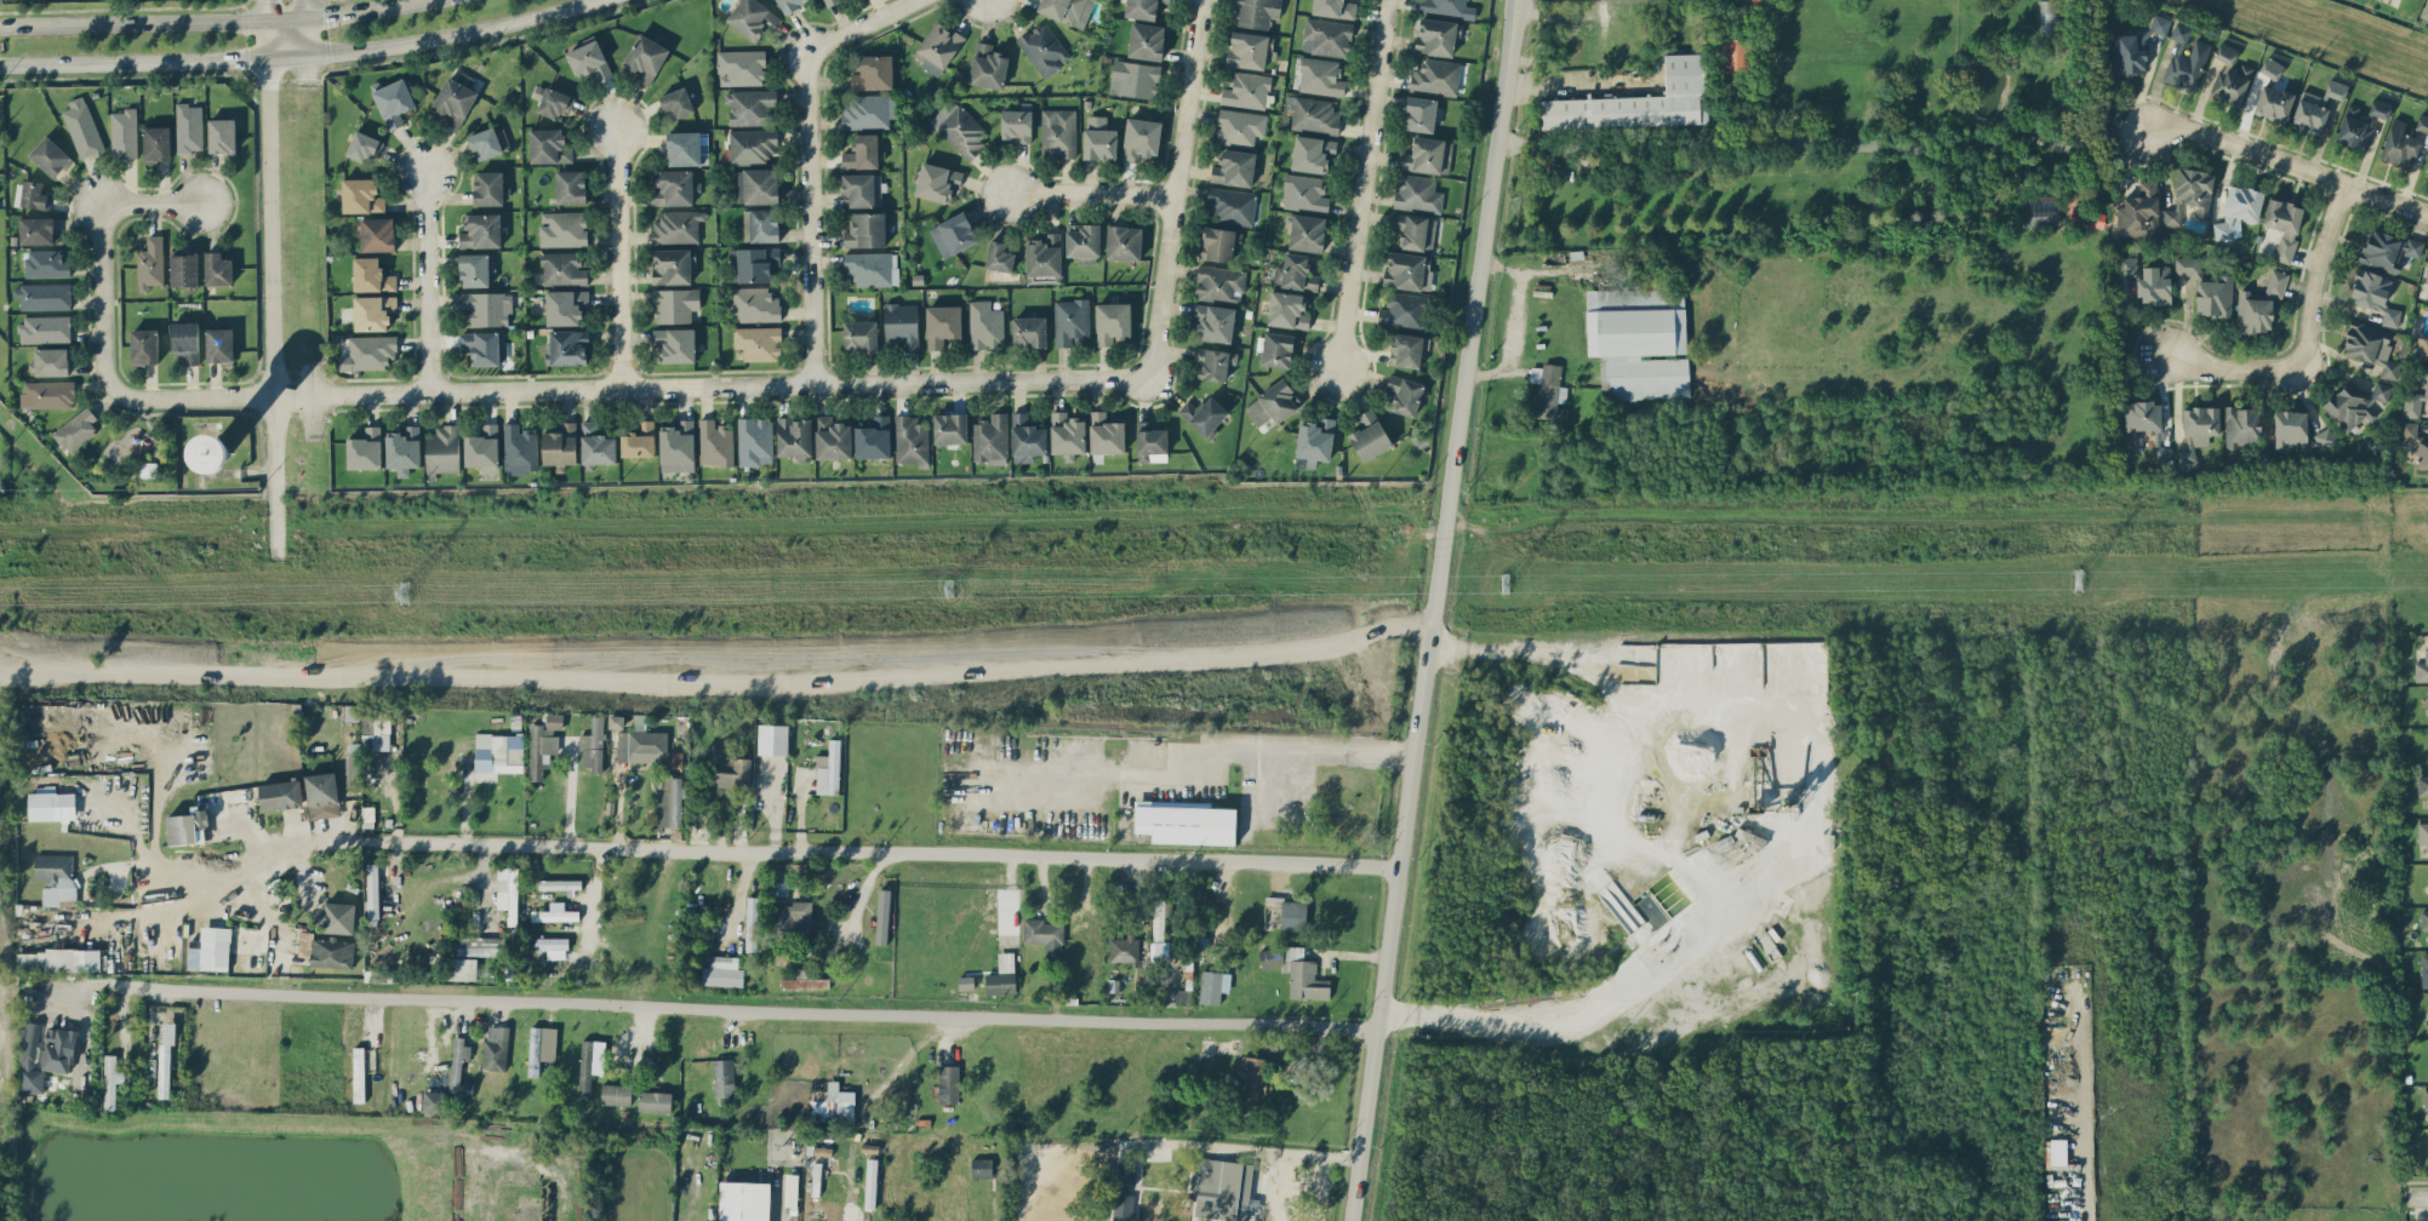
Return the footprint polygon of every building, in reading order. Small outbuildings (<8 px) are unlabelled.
[(756,41),(766,26),(772,31),(782,16),(757,0),(740,0),(726,22),(756,41)] [(785,14),(809,0),(777,0),(785,14)] [(1036,9),(1082,30),(1096,0),(1040,0),(1036,9)] [(1125,17),(1156,20),(1158,3),(1170,4),(1170,0),(1127,0),(1125,17)] [(1270,17),(1280,18),(1282,0),(1234,0),(1232,25),(1268,29),(1270,17)] [(1342,0),(1313,0),(1312,14),(1355,18),(1356,2),(1342,0)] [(1419,11),(1474,18),(1476,6),(1467,5),(1468,0),(1421,0),(1419,11)] [(2427,0),(2426,0),(2419,16),(2427,20),(2427,0)] [(2111,74),(2143,73),(2147,63),(2146,44),(2151,30),(2166,35),(2171,18),(2153,13),(2147,33),(2110,34),(2111,74)] [(1353,24),(1306,16),(1301,50),(1348,58),(1353,24)] [(965,38),(937,19),(911,57),(939,76),(965,38)] [(1042,77),(1071,59),(1047,21),(1018,38),(1042,77)] [(1129,57),(1162,60),(1165,25),(1131,22),(1129,57)] [(2211,44),(2195,38),(2189,54),(2183,52),(2192,27),(2175,22),(2170,38),(2177,41),(2162,82),(2193,93),(2211,44)] [(1228,65),(1265,68),(1266,58),(1274,59),(1275,34),(1230,31),(1228,65)] [(624,64),(639,70),(635,79),(652,86),(669,46),(637,33),(624,64)] [(1723,73),(1751,73),(1751,38),(1723,38),(1723,73)] [(594,69),(598,79),(611,75),(598,39),(566,51),(575,77),(594,69)] [(993,44),(977,41),(968,82),(1002,89),(1010,54),(992,50),(993,44)] [(2239,49),(2221,41),(2214,56),(2232,64),(2239,49)] [(764,50),(718,50),(718,74),(719,74),(719,85),(765,84),(764,50)] [(1666,95),(1540,99),(1541,128),(1707,123),(1705,52),(1665,54),(1666,95)] [(892,54),(858,55),(859,73),(850,74),(850,89),(893,88),(892,54)] [(1346,80),(1338,79),(1340,60),(1302,56),(1298,91),(1344,96),(1346,80)] [(2259,70),(2277,80),(2284,65),(2267,56),(2259,70)] [(1460,62),(1423,58),(1422,67),(1412,66),(1409,90),(1457,95),(1460,62)] [(1109,92),(1156,99),(1160,65),(1113,59),(1109,92)] [(2253,67),(2241,63),(2237,74),(2219,67),(2209,94),(2239,105),(2253,67)] [(479,92),(471,88),(476,79),(461,71),(456,79),(449,76),(430,109),(460,126),(479,92)] [(1220,104),(1266,108),(1270,75),(1232,71),(1230,88),(1222,87),(1220,104)] [(390,130),(405,124),(400,113),(416,105),(403,77),(372,91),(390,130)] [(2348,84),(2328,78),(2324,94),(2343,100),(2348,84)] [(568,94),(535,84),(532,97),(541,99),(537,112),(561,120),(568,94)] [(2272,118),(2274,115),(2286,119),(2294,94),(2262,84),(2253,112),(2272,118)] [(659,96),(669,121),(695,111),(685,85),(659,96)] [(730,125),(772,124),(772,106),(777,106),(777,89),(724,90),(724,103),(729,103),(730,125)] [(2324,107),(2326,96),(2299,91),(2292,128),(2323,133),(2328,108),(2324,107)] [(842,128),(889,127),(889,118),(896,118),(895,94),(852,94),(852,105),(841,105),(842,128)] [(1291,128),(1338,133),(1341,111),(1331,110),(1332,100),(1294,96),(1291,128)] [(1434,132),(1437,99),(1407,96),(1404,129),(1434,132)] [(60,107),(81,158),(105,148),(84,97),(60,107)] [(970,160),(986,143),(979,136),(986,129),(952,97),(928,121),(970,160)] [(2365,151),(2377,116),(2387,119),(2392,103),(2373,97),(2368,109),(2347,102),(2334,142),(2365,151)] [(203,151),(202,105),(188,105),(188,102),(176,102),(177,151),(203,151)] [(1032,102),(1021,102),(1021,109),(1002,109),(1001,137),(1016,137),(1015,142),(1031,143),(1032,102)] [(111,111),(112,157),(137,157),(137,107),(125,107),(125,111),(111,111)] [(1075,109),(1042,109),(1042,155),(1075,155),(1075,109)] [(1264,136),(1267,114),(1219,109),(1216,141),(1254,145),(1255,135),(1264,136)] [(2420,112),(2415,129),(2427,133),(2427,115),(2420,112)] [(1107,116),(1085,115),(1084,158),(1117,159),(1118,129),(1106,128),(1107,116)] [(1158,156),(1162,122),(1127,117),(1122,160),(1137,162),(1139,154),(1158,156)] [(2407,121),(2392,117),(2379,159),(2411,169),(2421,138),(2403,133),(2407,121)] [(209,119),(209,153),(236,153),(235,118),(209,119)] [(510,148),(502,124),(468,136),(477,160),(510,148)] [(144,126),(145,161),(171,160),(170,125),(144,126)] [(572,162),(572,145),(565,145),(564,128),(530,129),(530,162),(572,162)] [(730,130),(731,163),(768,162),(768,154),(778,154),(778,129),(730,130)] [(384,140),(355,130),(346,155),(366,162),(369,153),(378,156),(384,140)] [(701,131),(668,131),(668,165),(701,165),(701,131)] [(882,167),(881,150),(878,150),(878,133),(854,134),(854,151),(842,151),(843,168),(882,167)] [(54,177),(72,157),(47,134),(29,154),(54,177)] [(1337,139),(1295,135),(1292,169),(1326,173),(1328,154),(1336,155),(1337,139)] [(1399,169),(1449,174),(1453,140),(1414,136),(1412,153),(1401,152),(1399,169)] [(1210,182),(1252,186),(1256,152),(1221,149),(1220,166),(1212,165),(1210,182)] [(959,188),(963,171),(923,161),(914,194),(949,203),(954,186),(959,188)] [(778,203),(778,168),(738,169),(738,203),(778,203)] [(586,202),(585,169),(557,170),(557,203),(586,202)] [(2213,171),(2177,169),(2174,210),(2164,209),(2162,225),(2179,226),(2181,203),(2197,204),(2196,216),(2210,217),(2213,171)] [(652,187),(652,204),(693,205),(693,191),(701,191),(701,181),(692,181),(693,170),(657,170),(657,188),(652,187)] [(475,205),(507,204),(507,186),(503,186),(503,171),(475,172),(475,205)] [(881,173),(842,174),(843,206),(881,206),(881,173)] [(1325,177),(1285,173),(1282,206),(1328,211),(1329,197),(1323,196),(1325,177)] [(1442,213),(1444,192),(1435,190),(1436,177),(1398,173),(1394,207),(1442,213)] [(343,212),(385,211),(384,196),(377,196),(376,178),(342,178),(343,212)] [(2119,236),(2148,236),(2148,233),(2159,233),(2158,179),(2139,179),(2139,196),(2119,196),(2119,236)] [(51,193),(42,193),(43,181),(23,180),(22,194),(20,194),(19,206),(50,208),(51,193)] [(2265,192),(2230,183),(2222,214),(2256,223),(2265,192)] [(1252,222),(1256,193),(1210,186),(1205,215),(1252,222)] [(2303,205),(2267,198),(2262,225),(2281,229),(2274,260),(2291,263),(2303,205)] [(2028,225),(2059,225),(2059,203),(2028,202),(2028,225)] [(779,241),(779,208),(745,209),(746,241),(779,241)] [(652,243),(699,242),(699,220),(706,220),(705,209),(662,210),(662,221),(652,221),(652,243)] [(540,223),(540,246),(587,246),(586,211),(542,212),(542,223),(540,223)] [(979,241),(964,211),(928,228),(943,259),(979,241)] [(885,246),(885,212),(850,212),(850,230),(843,230),(843,246),(885,246)] [(1327,218),(1286,212),(1284,225),(1291,226),(1288,248),(1322,253),(1327,218)] [(1390,227),(1401,229),(1399,247),(1433,252),(1437,218),(1393,212),(1390,227)] [(465,213),(466,232),(460,232),(460,248),(502,247),(501,213),(465,213)] [(21,245),(53,244),(53,217),(20,217),(21,245)] [(362,251),(395,250),(394,217),(361,218),(362,251)] [(1099,223),(1066,223),(1066,256),(1079,256),(1079,263),(1099,263),(1099,223)] [(1141,260),(1142,226),(1108,225),(1107,259),(1141,260)] [(1242,231),(1203,226),(1200,259),(1231,262),(1233,242),(1241,243),(1242,231)] [(2419,258),(2423,243),(2369,227),(2359,262),(2398,273),(2403,253),(2419,258)] [(163,284),(163,235),(147,235),(147,250),(137,250),(137,291),(147,291),(147,284),(163,284)] [(1011,272),(1015,253),(1004,250),(1006,242),(990,239),(985,267),(1011,272)] [(731,247),(731,281),(772,281),(772,264),(780,264),(780,248),(731,247)] [(654,284),(691,283),(691,269),(697,269),(696,248),(653,249),(654,284)] [(70,275),(70,260),(62,260),(62,249),(26,250),(26,276),(70,275)] [(205,251),(206,285),(232,284),(232,258),(221,258),(221,251),(205,251)] [(588,284),(588,269),(582,269),(581,251),(542,252),(542,285),(588,284)] [(1433,256),(1388,251),(1384,285),(1429,290),(1433,256)] [(898,285),(898,252),(844,253),(844,276),(855,275),(855,286),(898,285)] [(1320,275),(1309,274),(1311,255),(1285,252),(1284,266),(1274,265),(1272,285),(1318,290),(1320,275)] [(170,254),(171,286),(199,285),(198,253),(170,254)] [(489,253),(460,254),(461,287),(490,286),(489,253)] [(354,257),(354,291),(396,290),(396,274),(380,274),(380,256),(354,257)] [(2137,257),(2119,257),(2119,274),(2137,274),(2137,257)] [(2175,275),(2200,274),(2200,257),(2175,257),(2175,275)] [(1245,269),(1199,264),(1196,284),(1198,284),(1196,297),(1241,302),(1245,269)] [(2137,277),(2138,303),(2171,302),(2170,265),(2143,266),(2143,277),(2137,277)] [(2391,275),(2356,270),(2351,303),(2383,309),(2380,324),(2398,327),(2401,309),(2386,307),(2391,275)] [(2232,274),(2220,273),(2220,281),(2196,280),(2195,314),(2231,316),(2232,274)] [(71,284),(17,283),(16,296),(20,296),(20,309),(71,309),(71,284)] [(770,286),(732,287),(733,321),(781,320),(780,297),(770,297),(770,286)] [(653,289),(653,323),(692,322),(691,309),(700,309),(700,288),(653,289)] [(1586,310),(1587,355),(1603,355),(1604,399),(1689,397),(1688,355),(1686,355),(1685,305),(1674,305),(1673,295),(1682,295),(1682,288),(1661,289),(1662,298),(1669,298),(1669,308),(1586,310)] [(1311,314),(1304,313),(1307,296),(1272,289),(1266,323),(1308,330),(1311,314)] [(547,325),(581,324),(581,306),(589,306),(588,290),(546,291),(547,325)] [(1379,307),(1377,322),(1424,327),(1428,295),(1388,291),(1387,308),(1379,307)] [(511,293),(461,292),(461,308),(468,308),(468,325),(511,326),(511,293)] [(397,296),(354,296),(355,330),(389,330),(389,310),(397,310),(397,296)] [(1089,338),(1089,299),(1054,300),(1055,346),(1072,345),(1072,339),(1089,338)] [(990,300),(970,300),(970,348),(1003,347),(1003,309),(990,309),(990,300)] [(1097,345),(1112,345),(1112,338),(1131,338),(1130,302),(1096,303),(1097,345)] [(1236,308),(1193,302),(1190,319),(1197,320),(1195,337),(1231,342),(1236,308)] [(918,303),(884,304),(885,348),(919,348),(918,303)] [(962,337),(961,305),(926,306),(927,349),(943,349),(943,338),(962,337)] [(71,315),(20,315),(20,342),(71,342),(71,315)] [(1012,317),(1013,347),(1047,346),(1046,316),(1012,317)] [(843,321),(844,351),(878,350),(877,320),(843,321)] [(2401,362),(2386,358),(2393,331),(2350,320),(2341,354),(2382,365),(2379,376),(2396,380),(2401,362)] [(173,321),(172,354),(184,354),(183,364),(199,364),(199,322),(173,321)] [(734,326),(734,348),(744,348),(744,360),(780,360),(780,327),(734,326)] [(233,327),(206,328),(207,363),(234,361),(233,327)] [(158,328),(131,329),(132,364),(159,363),(158,328)] [(695,361),(695,328),(653,328),(654,344),(660,344),(660,362),(695,361)] [(588,364),(589,330),(551,329),(551,342),(546,341),(545,363),(588,364)] [(506,332),(461,331),(461,347),(473,347),(472,364),(506,364),(506,332)] [(1294,334),(1264,331),(1261,365),(1291,367),(1294,334)] [(1428,350),(1430,336),(1392,333),(1389,365),(1420,367),(1422,349),(1428,350)] [(397,335),(350,336),(350,354),(339,354),(340,370),(389,368),(388,358),(397,357),(397,335)] [(2418,336),(2415,357),(2427,359),(2427,338),(2418,336)] [(69,347),(35,348),(36,376),(69,375),(69,347)] [(1226,380),(1227,363),(1237,364),(1238,350),(1198,348),(1197,379),(1226,380)] [(1534,417),(1566,420),(1567,405),(1565,405),(1567,386),(1560,386),(1561,364),(1542,363),(1541,367),(1531,366),(1529,381),(1537,381),(1534,417)] [(2426,364),(2422,393),(2405,391),(2401,415),(2419,418),(2422,399),(2427,400),(2427,365),(2426,364)] [(1425,384),(1390,373),(1385,389),(1395,392),(1389,409),(1414,417),(1425,384)] [(1277,423),(1303,405),(1284,378),(1243,406),(1257,426),(1272,416),(1277,423)] [(2393,385),(2376,379),(2370,397),(2360,393),(2351,382),(2323,402),(2344,432),(2363,418),(2374,422),(2376,414),(2369,403),(2375,399),(2387,403),(2393,385)] [(74,380),(21,381),(22,408),(74,406),(74,380)] [(1207,438),(1230,413),(1211,394),(1198,408),(1188,399),(1177,411),(1207,438)] [(2161,429),(2161,401),(2125,402),(2126,430),(2161,429)] [(52,433),(69,453),(97,432),(90,423),(98,418),(87,405),(52,433)] [(1357,416),(1363,426),(1348,434),(1363,462),(1393,445),(1372,407),(1357,416)] [(2219,407),(2184,407),(2184,447),(2179,447),(2179,468),(2196,468),(2196,446),(2208,445),(2208,434),(2219,434),(2219,407)] [(2225,448),(2253,448),(2253,462),(2269,462),(2269,446),(2261,446),(2261,407),(2225,407),(2225,448)] [(1052,453),(1086,453),(1085,417),(1068,418),(1068,410),(1051,411),(1052,453)] [(1091,453),(1125,452),(1124,422),(1106,422),(1106,410),(1090,410),(1091,453)] [(1012,412),(1013,463),(1035,462),(1035,454),(1046,454),(1046,426),(1028,426),(1028,411),(1012,412)] [(2274,411),(2274,446),(2307,446),(2307,411),(2274,411)] [(1007,464),(1006,412),(991,412),(991,420),(972,420),(973,460),(985,460),(985,464),(1007,464)] [(934,413),(934,444),(968,443),(967,413),(934,413)] [(890,414),(871,414),(872,426),(855,427),(856,457),(890,457),(890,414)] [(928,424),(919,424),(919,414),(894,415),(895,462),(917,461),(917,468),(929,468),(928,424)] [(851,423),(833,423),(832,415),(816,415),(816,459),(851,458),(851,423)] [(811,419),(791,419),(791,417),(777,417),(777,456),(799,456),(799,459),(812,459),(811,419)] [(1331,461),(1335,418),(1322,417),(1321,424),(1299,422),(1296,456),(1306,457),(1305,467),(1316,468),(1317,459),(1331,461)] [(733,464),(733,425),(715,425),(715,418),(699,418),(700,465),(733,464)] [(773,465),(772,418),(738,419),(739,465),(773,465)] [(660,426),(661,471),(695,470),(694,419),(677,419),(677,425),(660,426)] [(581,420),(582,464),(616,463),(615,437),(600,437),(600,420),(581,420)] [(622,456),(655,456),(654,420),(638,420),(639,432),(621,432),(622,456)] [(542,431),(543,464),(577,463),(576,421),(559,422),(560,431),(542,431)] [(1167,460),(1167,429),(1153,429),(1153,421),(1137,421),(1138,461),(1167,460)] [(2417,439),(2418,422),(2401,421),(2400,438),(2417,439)] [(498,465),(498,423),(482,423),(482,435),(464,435),(465,465),(498,465)] [(503,423),(504,473),(538,472),(537,430),(519,430),(518,423),(503,423)] [(421,466),(420,424),(403,425),(404,431),(386,431),(387,468),(397,468),(397,477),(409,476),(409,466),(421,466)] [(347,437),(348,468),(381,468),(380,425),(365,425),(365,437),(347,437)] [(459,425),(436,425),(436,435),(426,435),(427,474),(436,474),(436,472),(460,471),(459,425)] [(2337,441),(2329,426),(2313,434),(2321,450),(2337,441)] [(199,437),(203,471),(236,467),(232,433),(199,437)] [(2418,437),(2417,468),(2427,469),(2427,438),(2418,437)] [(2170,464),(2171,446),(2153,446),(2153,464),(2170,464)] [(2415,681),(2427,681),(2427,647),(2425,647),(2425,662),(2415,662),(2415,681)] [(358,704),(344,705),(345,720),(359,720),(358,704)] [(361,734),(372,734),(372,750),(391,749),(389,708),(361,708),(361,734)] [(530,723),(529,780),(543,780),(543,767),(549,767),(550,753),(559,753),(559,731),(563,731),(563,713),(546,713),(546,723),(530,723)] [(604,715),(592,715),(591,733),(582,733),(581,769),(603,769),(604,715)] [(609,727),(623,728),(624,715),(610,715),(609,727)] [(758,753),(788,754),(788,725),(758,724),(758,753)] [(618,731),(618,761),(667,762),(668,732),(645,731),(645,726),(632,726),(632,731),(618,731)] [(475,771),(523,771),(523,734),(476,733),(475,771)] [(838,794),(840,739),(829,738),(828,755),(816,754),(815,793),(838,794)] [(671,767),(681,768),(682,752),(672,751),(671,767)] [(751,757),(734,757),(734,760),(711,760),(711,786),(750,787),(751,757)] [(304,775),(310,819),(341,815),(335,771),(304,775)] [(682,826),(683,775),(658,774),(656,825),(682,826)] [(2417,795),(2427,795),(2427,806),(2427,776),(2417,777),(2417,795)] [(303,807),(300,780),(259,783),(262,811),(303,807)] [(76,791),(28,792),(29,820),(76,819),(76,791)] [(1152,842),(1235,844),(1236,807),(1212,807),(1212,801),(1135,800),(1134,832),(1152,833),(1152,842)] [(206,841),(204,827),(209,826),(207,810),(166,815),(169,845),(206,841)] [(2418,823),(2418,844),(2427,844),(2427,853),(2427,822),(2418,823)] [(1764,848),(1767,837),(1738,828),(1735,839),(1764,848)] [(75,854),(35,853),(35,879),(44,880),(43,904),(74,905),(75,854)] [(379,918),(378,863),(367,863),(367,918),(379,918)] [(519,867),(498,866),(496,908),(508,908),(507,925),(517,925),(519,867)] [(539,889),(581,888),(581,879),(539,879),(539,889)] [(890,889),(878,889),(877,944),(888,944),(890,889)] [(757,951),(759,896),(747,896),(745,951),(757,951)] [(1165,939),(1164,898),(1152,899),(1153,940),(1165,939)] [(1281,930),(1306,930),(1306,900),(1282,900),(1281,930)] [(325,909),(317,909),(316,932),(354,933),(355,903),(325,902),(325,909)] [(770,902),(769,935),(812,936),(812,903),(770,902)] [(579,909),(531,910),(531,921),(579,920),(579,909)] [(1063,959),(1062,922),(1043,923),(1043,918),(1023,918),(1023,943),(1045,943),(1045,959),(1063,959)] [(201,926),(200,969),(229,970),(231,927),(201,926)] [(311,956),(312,931),(299,931),(298,956),(311,956)] [(505,937),(457,935),(456,955),(504,956),(505,937)] [(1110,936),(1109,962),(1138,963),(1139,937),(1110,936)] [(547,958),(567,958),(567,937),(535,937),(535,949),(547,949),(547,958)] [(354,939),(312,938),(311,966),(353,967),(354,939)] [(1151,941),(1150,961),(1168,961),(1169,942),(1151,941)] [(1330,998),(1330,979),(1316,979),(1316,960),(1303,960),(1303,947),(1261,946),(1260,964),(1290,965),(1289,998),(1330,998)] [(18,971),(101,970),(100,949),(17,950),(18,971)] [(998,973),(985,974),(986,994),(1015,993),(1014,952),(998,952),(998,973)] [(743,986),(744,968),(738,968),(738,956),(703,954),(702,984),(743,986)] [(476,980),(477,958),(448,957),(448,979),(476,980)] [(781,988),(829,987),(829,978),(810,978),(810,969),(797,969),(797,978),(781,978),(781,988)] [(1222,971),(1201,970),(1200,1003),(1221,1004),(1222,971)] [(1187,1006),(1189,990),(1177,988),(1175,1004),(1187,1006)] [(39,1022),(22,1021),(20,1092),(44,1093),(44,1069),(38,1069),(39,1022)] [(160,1071),(170,1071),(170,1043),(175,1043),(176,1022),(161,1022),(160,1071)] [(507,1070),(508,1026),(485,1025),(484,1069),(507,1070)] [(556,1060),(557,1027),(530,1026),(528,1075),(539,1076),(540,1060),(556,1060)] [(43,1070),(72,1072),(76,1030),(47,1028),(43,1070)] [(469,1036),(453,1036),(450,1091),(471,1093),(472,1082),(461,1081),(462,1060),(468,1060),(469,1036)] [(579,1094),(591,1094),(591,1073),(605,1073),(606,1040),(581,1040),(579,1094)] [(116,1070),(116,1054),(105,1054),(104,1108),(115,1109),(116,1081),(124,1082),(124,1070),(116,1070)] [(354,1055),(353,1102),(364,1102),(365,1055),(354,1055)] [(1265,1095),(1267,1057),(1243,1056),(1241,1094),(1265,1095)] [(714,1097),(735,1096),(734,1058),(713,1059),(714,1097)] [(1241,1063),(1229,1062),(1229,1080),(1241,1080),(1241,1063)] [(958,1064),(938,1065),(939,1103),(959,1103),(958,1064)] [(810,1090),(810,1120),(854,1121),(854,1090),(838,1090),(838,1080),(827,1080),(827,1090),(810,1090)] [(631,1105),(631,1084),(602,1083),(601,1104),(631,1105)] [(422,1111),(446,1112),(447,1091),(423,1090),(422,1111)] [(639,1090),(638,1110),(671,1111),(672,1091),(639,1090)] [(2067,1164),(2066,1139),(2050,1139),(2050,1164),(2067,1164)] [(1216,1158),(1198,1156),(1196,1174),(1214,1176),(1216,1158)] [(875,1208),(877,1158),(867,1158),(864,1207),(875,1208)] [(992,1177),(991,1158),(971,1158),(971,1178),(992,1177)] [(1214,1218),(1247,1220),(1253,1163),(1219,1160),(1214,1218)] [(1135,1194),(1132,1194),(1134,1164),(1116,1163),(1114,1220),(1134,1220),(1135,1194)] [(798,1174),(788,1173),(787,1204),(797,1205),(798,1174)] [(770,1182),(720,1181),(718,1220),(769,1220),(770,1182)]
